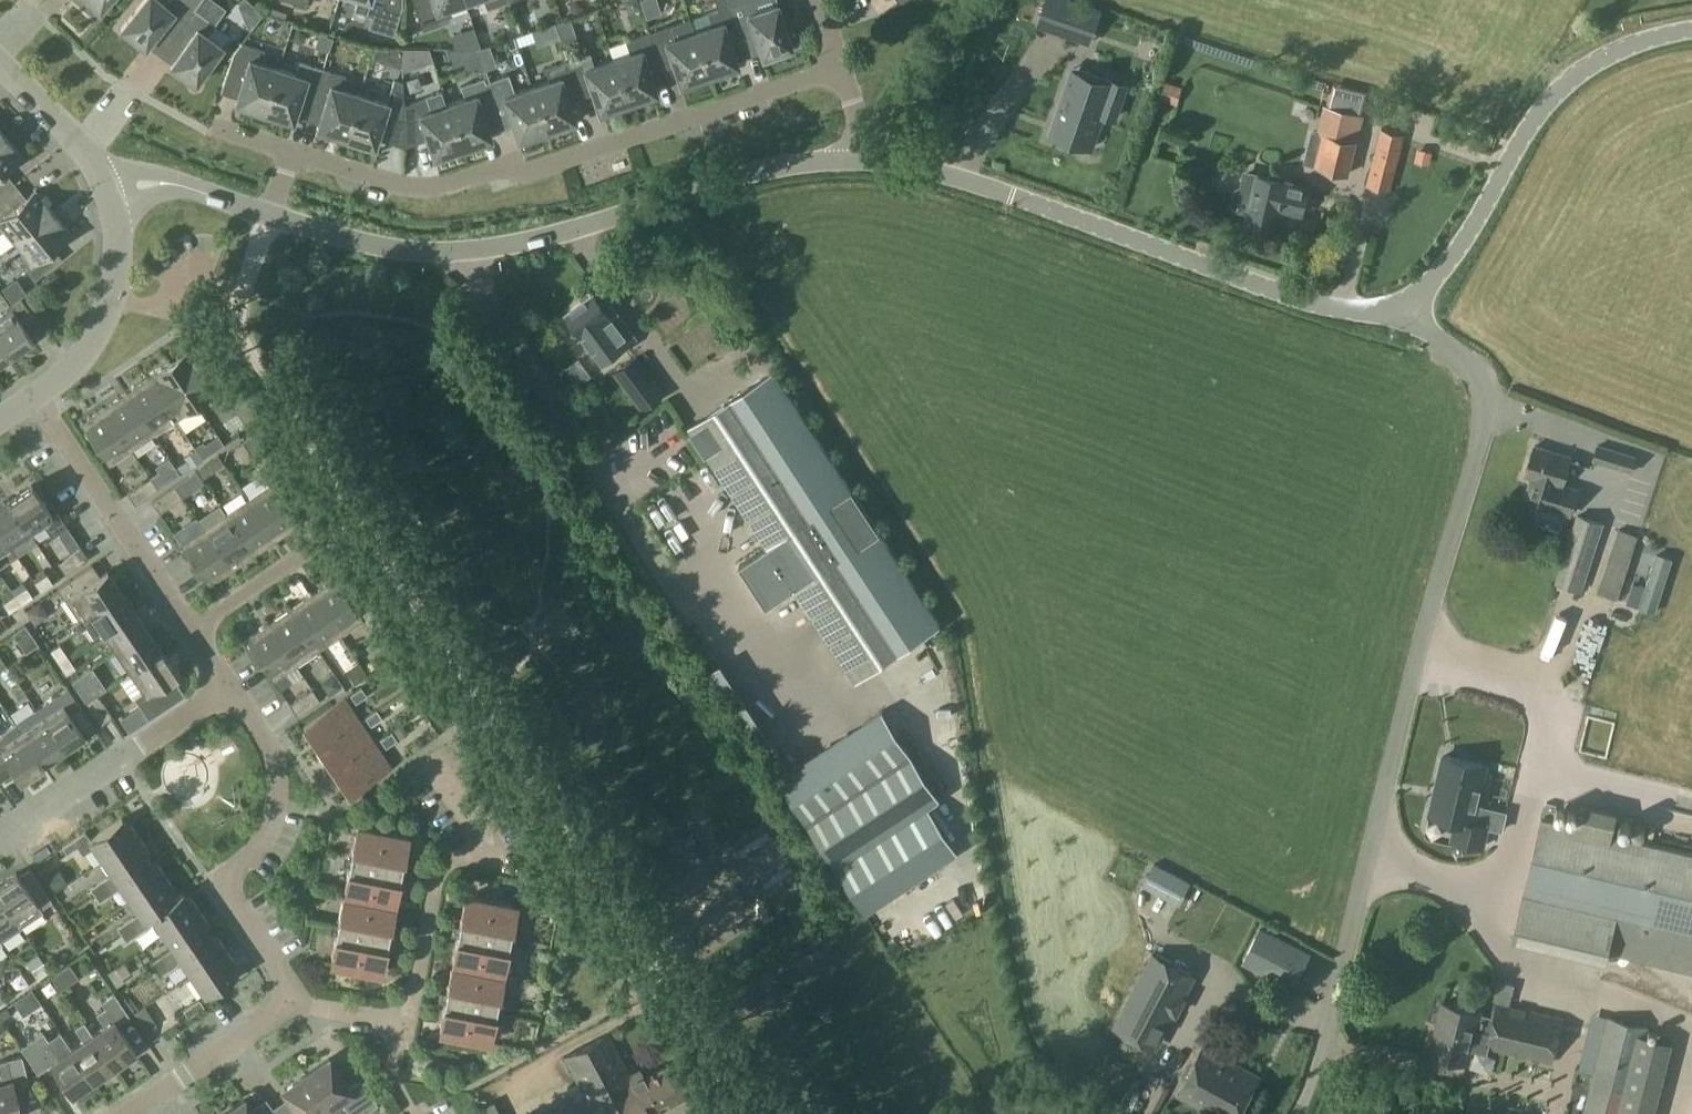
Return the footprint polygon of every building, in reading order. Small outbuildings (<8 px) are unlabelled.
[(108,0),(83,0),(82,1),(93,12),(97,8),(99,10),(108,0)] [(120,28),(144,47),(161,27),(174,36),(193,10),(199,0),(167,0),(164,4),(163,3),(159,0),(143,0),(120,28)] [(354,9),(365,13),(365,14),(376,17),(373,29),(394,35),(397,23),(397,8),(384,4),(385,0),(357,0),(354,9)] [(464,1),(464,0),(412,0),(422,29),(440,23),(436,11),(464,1)] [(693,31),(708,75),(737,65),(728,40),(740,36),(730,5),(728,0),(714,0),(717,9),(706,13),(711,25),(693,31)] [(761,57),(791,47),(786,33),(791,31),(785,14),(780,16),(774,0),(744,0),(738,2),(737,0),(728,0),(730,5),(740,36),(753,32),(761,57)] [(1039,18),(1066,27),(1068,20),(1093,28),(1100,9),(1076,0),(1046,0),(1039,18)] [(193,10),(174,36),(185,44),(170,66),(195,84),(222,46),(206,35),(213,24),(193,10)] [(671,25),(649,33),(659,64),(671,60),(680,85),(708,75),(693,31),(689,19),(671,25)] [(647,68),(659,64),(648,33),(626,40),(630,53),(612,59),(627,103),(656,93),(647,68)] [(263,112),(277,68),(259,62),(263,50),(240,42),(233,53),(226,73),(242,78),(234,103),(263,112)] [(599,112),(627,103),(612,59),(584,68),(582,61),(569,65),(578,91),(590,87),(599,112)] [(578,91),(569,65),(568,60),(545,68),(549,80),(531,87),(546,130),(575,120),(566,96),(578,91)] [(312,100),(322,68),(299,61),(295,73),(277,68),(263,112),(292,121),(300,96),(312,100)] [(345,138),(359,94),(341,88),(345,75),(322,68),(312,100),(324,104),(316,129),(345,138)] [(546,130),(531,87),(514,93),(508,75),(485,82),(494,109),(497,119),(509,115),(518,140),(546,130)] [(1068,76),(1055,112),(1065,116),(1058,135),(1090,146),(1102,113),(1113,117),(1125,85),(1109,80),(1106,89),(1068,76)] [(494,109),(485,82),(483,78),(460,85),(464,98),(447,104),(462,148),(490,138),(482,113),(494,109)] [(403,105),(402,82),(393,79),(386,102),(359,94),(345,138),(373,147),(381,122),(403,128),(403,105)] [(1319,92),(1337,93),(1338,81),(1320,79),(1319,92)] [(462,148),(447,104),(443,91),(403,105),(403,128),(403,140),(425,132),(433,157),(462,148)] [(1325,105),(1318,133),(1326,135),(1318,167),(1348,174),(1363,114),(1325,105)] [(1391,191),(1405,134),(1380,128),(1366,184),(1391,191)] [(21,155),(3,134),(0,136),(0,172),(21,155)] [(1432,145),(1421,142),(1416,155),(1428,159),(1432,145)] [(1301,212),(1307,186),(1244,172),(1242,181),(1237,184),(1232,203),(1235,208),(1249,211),(1247,221),(1274,227),(1279,207),(1301,212)] [(10,187),(0,176),(0,195),(10,187)] [(52,211),(35,190),(12,208),(1,195),(10,188),(10,187),(0,195),(0,231),(5,227),(16,241),(52,211)] [(52,211),(16,241),(27,254),(19,261),(34,280),(56,262),(47,251),(70,232),(52,211)] [(581,300),(564,312),(602,363),(613,355),(628,343),(636,337),(606,296),(602,299),(595,290),(589,294),(587,291),(579,297),(581,300)] [(24,327),(35,320),(19,297),(8,305),(11,309),(0,316),(0,341),(10,355),(32,340),(24,327)] [(10,355),(0,341),(0,362),(10,355)] [(192,347),(169,363),(197,405),(208,398),(216,409),(239,394),(209,348),(198,355),(192,347)] [(642,410),(664,393),(635,355),(612,373),(642,410)] [(175,420),(197,405),(169,363),(147,378),(175,420)] [(689,426),(767,545),(763,547),(791,590),(795,587),(855,679),(939,623),(773,371),(689,426)] [(153,434),(175,420),(147,378),(125,393),(153,434)] [(131,449),(153,434),(125,393),(103,407),(131,449)] [(108,465),(131,449),(103,407),(80,423),(108,465)] [(1637,456),(1596,443),(1591,460),(1632,472),(1637,456)] [(1562,482),(1570,457),(1534,446),(1524,475),(1532,477),(1525,500),(1548,508),(1549,504),(1570,511),(1577,487),(1562,482)] [(247,498),(275,540),(298,524),(277,494),(288,486),(263,448),(251,456),(269,482),(247,498)] [(216,454),(206,461),(212,470),(222,463),(216,454)] [(34,475),(41,492),(65,482),(58,465),(34,475)] [(187,476),(174,485),(182,496),(194,487),(187,476)] [(150,477),(127,492),(134,504),(157,488),(150,477)] [(31,484),(8,499),(29,531),(42,522),(51,536),(66,526),(56,511),(51,514),(31,484)] [(174,485),(151,501),(159,512),(182,496),(174,485)] [(253,555),(275,540),(247,498),(225,513),(253,555)] [(0,505),(0,530),(9,544),(16,555),(23,551),(15,540),(29,531),(8,499),(0,505)] [(231,570),(253,555),(225,513),(203,528),(231,570)] [(1576,513),(1554,582),(1581,591),(1603,522),(1576,513)] [(208,585),(231,570),(203,528),(180,543),(208,585)] [(1596,592),(1617,598),(1637,535),(1617,528),(1596,592)] [(9,544),(0,530),(0,550),(9,544)] [(57,562),(65,573),(88,558),(80,546),(57,562)] [(1633,583),(1626,602),(1654,611),(1671,560),(1656,555),(1645,587),(1633,583)] [(57,587),(78,619),(120,591),(106,570),(99,575),(92,564),(57,587)] [(34,581),(40,590),(52,582),(46,573),(34,581)] [(311,593),(339,635),(362,619),(370,631),(381,624),(366,600),(355,608),(334,578),(311,593)] [(14,594),(20,603),(32,595),(26,587),(14,594)] [(78,619),(73,623),(78,631),(86,626),(94,637),(103,632),(134,610),(120,591),(78,619)] [(317,650),(339,635),(311,593),(289,608),(317,650)] [(8,611),(20,603),(14,594),(2,602),(8,611)] [(295,665),(317,650),(289,608),(267,623),(295,665)] [(116,651),(147,630),(134,610),(103,632),(116,651)] [(1589,658),(1600,616),(1583,611),(1571,653),(1589,658)] [(557,612),(539,624),(549,639),(568,626),(557,612)] [(267,623),(244,638),(279,690),(289,683),(283,673),(295,665),(267,623)] [(129,671),(161,650),(147,630),(116,651),(129,671)] [(58,662),(67,656),(59,644),(50,650),(58,662)] [(171,676),(176,673),(161,650),(129,671),(143,692),(135,698),(148,717),(183,694),(171,676)] [(67,656),(58,662),(66,673),(74,667),(67,656)] [(71,681),(79,693),(88,687),(80,675),(71,681)] [(67,687),(35,708),(42,718),(63,749),(95,728),(79,704),(67,687)] [(365,695),(359,687),(348,694),(354,702),(365,695)] [(288,704),(296,715),(319,700),(311,689),(289,704),(288,704)] [(100,724),(112,716),(96,693),(85,701),(100,724)] [(318,748),(360,720),(360,719),(357,721),(343,700),(346,698),(345,697),(302,725),(303,727),(304,726),(318,748)] [(35,708),(14,723),(20,732),(42,763),(63,749),(42,718),(35,708)] [(369,725),(381,717),(375,709),(364,717),(369,725)] [(881,710),(779,778),(862,903),(867,910),(957,852),(926,806),(939,797),(910,754),(881,710)] [(333,770),(375,742),(374,741),(371,743),(357,722),(360,720),(318,748),(333,770)] [(13,770),(19,779),(42,763),(20,732),(14,723),(0,732),(0,779),(13,770)] [(384,747),(396,740),(390,732),(379,739),(384,747)] [(375,742),(333,770),(347,792),(348,793),(388,766),(386,765),(372,744),(375,742)] [(1443,755),(1429,813),(1456,819),(1452,839),(1482,846),(1487,825),(1472,822),(1485,765),(1443,755)] [(1606,958),(1608,950),(1691,970),(1691,853),(1610,833),(1615,809),(1578,801),(1573,824),(1542,817),(1513,935),(1606,958)] [(84,831),(62,846),(66,853),(77,846),(84,855),(95,848),(103,860),(139,835),(131,824),(127,826),(121,817),(90,838),(84,831)] [(329,955),(331,955),(329,962),(379,972),(380,965),(381,965),(393,910),(391,910),(394,898),(395,899),(406,844),(405,843),(406,836),(357,827),(356,834),(354,833),(343,889),(344,889),(342,900),(341,900),(329,955)] [(139,835),(103,860),(116,880),(148,858),(142,849),(146,846),(139,835)] [(148,858),(116,880),(129,899),(165,875),(158,864),(154,866),(148,858)] [(1171,900),(1181,878),(1146,862),(1136,884),(1171,900)] [(0,882),(0,898),(20,927),(42,911),(40,908),(51,901),(29,867),(18,875),(16,872),(0,882)] [(143,920),(151,915),(163,906),(162,905),(175,896),(169,888),(173,886),(165,875),(129,899),(143,920)] [(90,887),(94,894),(110,883),(106,876),(90,887)] [(94,894),(99,902),(115,891),(110,883),(94,894)] [(163,906),(151,915),(164,934),(200,910),(192,898),(188,901),(182,891),(175,896),(162,905),(163,906)] [(515,914),(513,912),(514,905),(465,896),(464,902),(462,902),(451,957),(453,957),(450,969),(449,969),(438,1024),(439,1024),(438,1031),(487,1040),(488,1033),(490,1034),(501,979),(499,978),(502,967),(503,967),(515,914)] [(0,941),(20,928),(20,927),(0,898),(0,941)] [(172,947),(167,951),(172,958),(177,954),(178,953),(209,932),(203,923),(207,920),(200,910),(164,934),(172,947)] [(122,934),(138,923),(133,916),(117,927),(122,934)] [(122,934),(126,942),(143,931),(138,923),(122,934)] [(1243,961),(1281,979),(1297,948),(1259,929),(1243,961)] [(178,953),(177,954),(190,974),(227,949),(219,938),(215,940),(209,932),(178,953)] [(227,949),(190,974),(204,994),(237,972),(230,962),(234,960),(227,949)] [(1153,1047),(1195,974),(1152,950),(1111,1023),(1153,1047)] [(151,961),(155,969),(172,958),(167,951),(151,961)] [(160,976),(176,965),(172,958),(155,969),(160,976)] [(49,970),(43,961),(31,969),(37,978),(49,970)] [(83,1021),(113,1066),(135,1052),(116,1023),(128,1015),(114,993),(100,1002),(106,1010),(97,1015),(96,1013),(95,1013),(104,1026),(92,1034),(83,1021)] [(183,1009),(188,1016),(204,1005),(199,998),(183,1009)] [(1442,1003),(1430,1053),(1466,1061),(1470,1049),(1486,1053),(1487,1047),(1551,1063),(1563,1017),(1496,1002),(1493,1016),(1478,1012),(1479,1012),(1442,1003)] [(1592,1072),(1582,1113),(1626,1113),(1648,1026),(1607,1015),(1596,1057),(1587,1055),(1584,1070),(1592,1072)] [(93,1081),(113,1066),(83,1021),(74,1027),(83,1040),(71,1048),(93,1081)] [(71,1048),(59,1056),(43,1031),(20,1047),(37,1072),(50,1064),(71,1095),(93,1081),(71,1048)] [(158,1054),(169,1045),(158,1031),(146,1040),(158,1054)] [(628,1074),(607,1034),(564,1057),(585,1097),(553,1113),(644,1113),(648,1112),(628,1075),(628,1074)] [(1179,1091),(1205,1106),(1208,1101),(1232,1113),(1237,1113),(1254,1082),(1227,1067),(1229,1062),(1202,1048),(1179,1091)] [(27,1111),(19,1100),(17,1100),(13,1085),(28,1081),(22,1058),(21,1055),(0,1060),(0,1078),(1,1082),(0,1082),(0,1113),(21,1113),(27,1111)] [(327,1106),(336,1100),(341,1101),(350,1113),(362,1113),(377,1103),(360,1079),(348,1087),(328,1058),(306,1073),(327,1106)] [(629,1074),(628,1075),(648,1112),(656,1107),(661,1110),(670,1106),(671,1100),(695,1087),(680,1058),(644,1078),(639,1069),(629,1074)] [(327,1106),(306,1073),(283,1089),(300,1113),(318,1113),(319,1112),(327,1106)] [(222,1113),(254,1113),(244,1099),(222,1113)]
